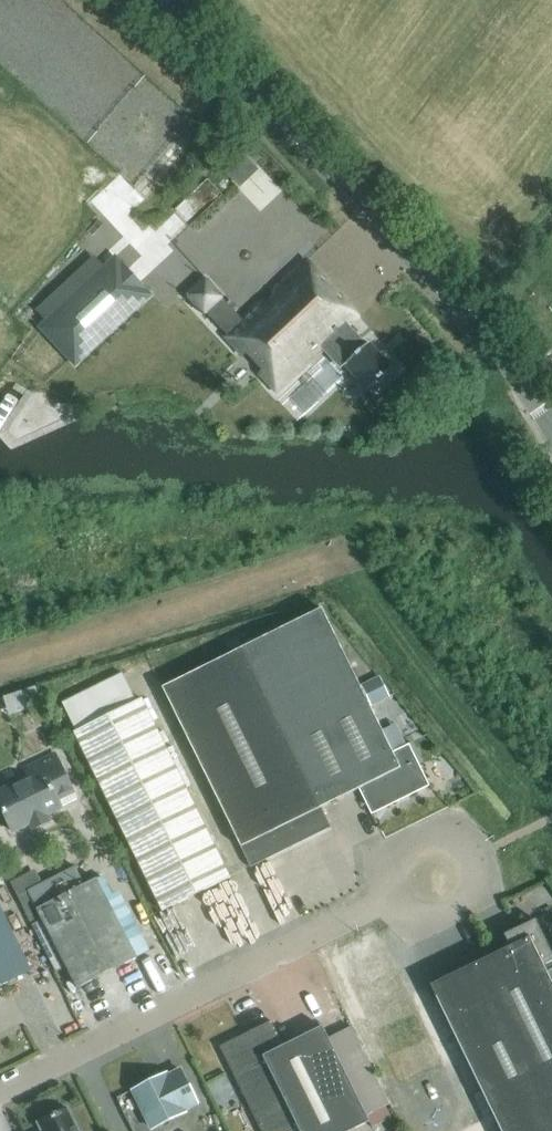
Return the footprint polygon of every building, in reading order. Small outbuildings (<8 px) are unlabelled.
[(222,169),(236,185),(255,168),(236,147),(227,155),(232,160),(222,169)] [(264,209),(287,188),(266,166),(243,187),(264,209)] [(194,220),(224,190),(210,176),(180,205),(194,220)] [(208,277),(186,297),(204,316),(208,313),(225,332),(223,334),(277,392),(327,345),(345,364),(341,368),(376,406),(407,378),(372,340),(366,345),(348,326),(358,317),(306,260),(245,317),(208,277)] [(73,358),(142,294),(114,263),(44,327),(73,358)] [(400,768),(392,752),(369,704),(359,684),(321,608),(161,687),(250,867),(331,828),(321,807),(359,789),(400,768)] [(359,684),(369,704),(385,696),(375,677),(359,684)] [(230,878),(167,751),(141,698),(73,732),(162,911),(230,878)] [(430,786),(409,744),(392,752),(400,768),(359,789),(371,814),(430,786)] [(73,791),(55,754),(25,769),(29,777),(0,791),(0,792),(8,807),(2,810),(12,831),(61,807),(57,799),(73,791)] [(135,957),(95,878),(85,883),(75,866),(27,891),(36,908),(76,987),(135,957)] [(0,908),(0,986),(31,970),(0,908)] [(535,919),(503,935),(509,947),(430,985),(500,1130),(551,1130),(551,954),(535,919)] [(323,1026),(284,1045),(271,1021),(220,1046),(262,1130),(293,1130),(299,1128),(300,1130),(351,1130),(370,1122),(366,1115),(323,1026)] [(197,1102),(182,1070),(167,1077),(165,1073),(134,1089),(153,1128),(185,1113),(183,1109),(197,1102)] [(385,1106),(366,1115),(370,1122),(373,1128),(391,1118),(385,1106)] [(38,1122),(42,1130),(79,1130),(67,1108),(38,1122)]
